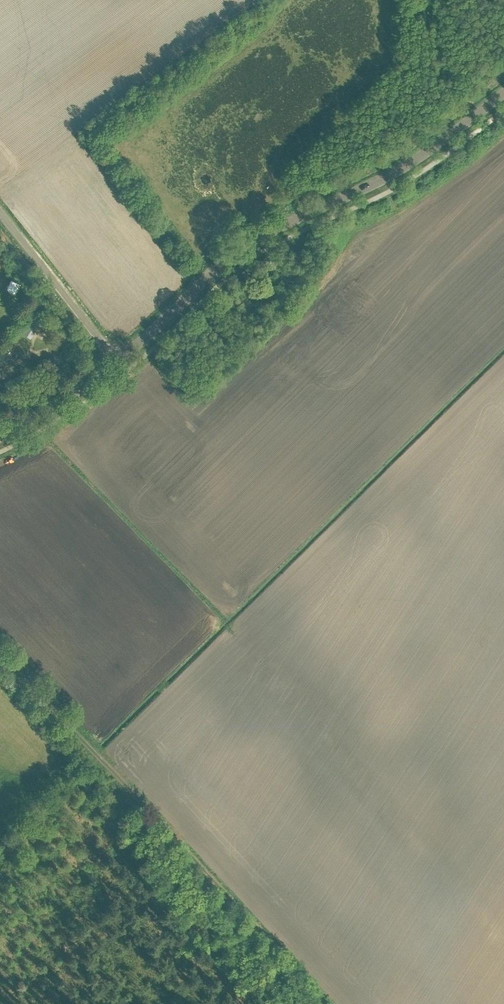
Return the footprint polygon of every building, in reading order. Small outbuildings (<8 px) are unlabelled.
[(23,334),(31,339),(43,320),(35,315),(23,334)] [(12,347),(5,341),(0,348),(0,363),(12,347)] [(38,361),(41,369),(62,364),(60,355),(38,361)] [(5,384),(9,392),(28,381),(24,373),(5,384)]
